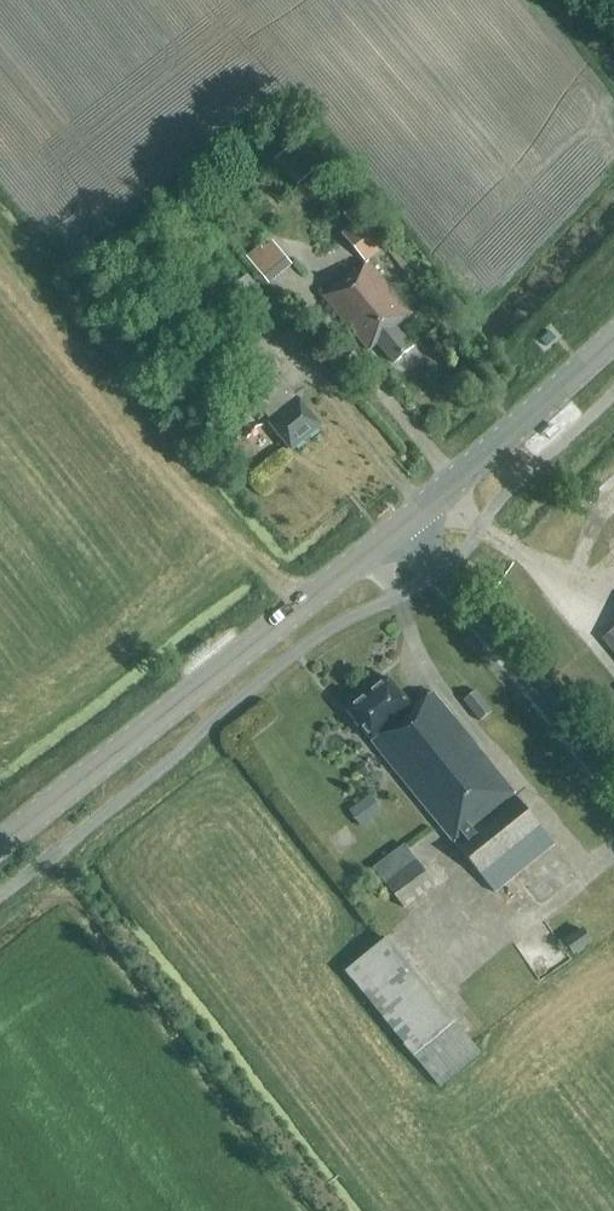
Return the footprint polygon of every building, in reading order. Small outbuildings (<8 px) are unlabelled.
[(366,262),(387,244),(354,205),(343,214),(352,224),(341,233),(366,262)] [(293,265),(273,241),(263,248),(260,245),(247,256),(269,284),(293,265)] [(412,315),(367,263),(355,273),(354,271),(323,298),(369,352),(378,344),(394,363),(411,348),(395,329),(412,315)] [(291,450),(319,427),(279,378),(253,399),(272,423),(271,425),(291,450)] [(604,638),(613,650),(613,630),(604,638)] [(412,708),(388,678),(346,711),(498,894),(558,844),(432,692),(412,708)] [(479,720),(493,710),(476,690),(463,699),(479,720)] [(382,812),(369,795),(348,812),(361,829),(382,812)] [(434,885),(416,861),(385,884),(403,908),(434,885)] [(380,919),(388,930),(404,918),(396,907),(380,919)] [(573,954),(590,942),(582,930),(564,942),(573,954)] [(439,1089),(481,1054),(386,937),(345,970),(439,1089)]
